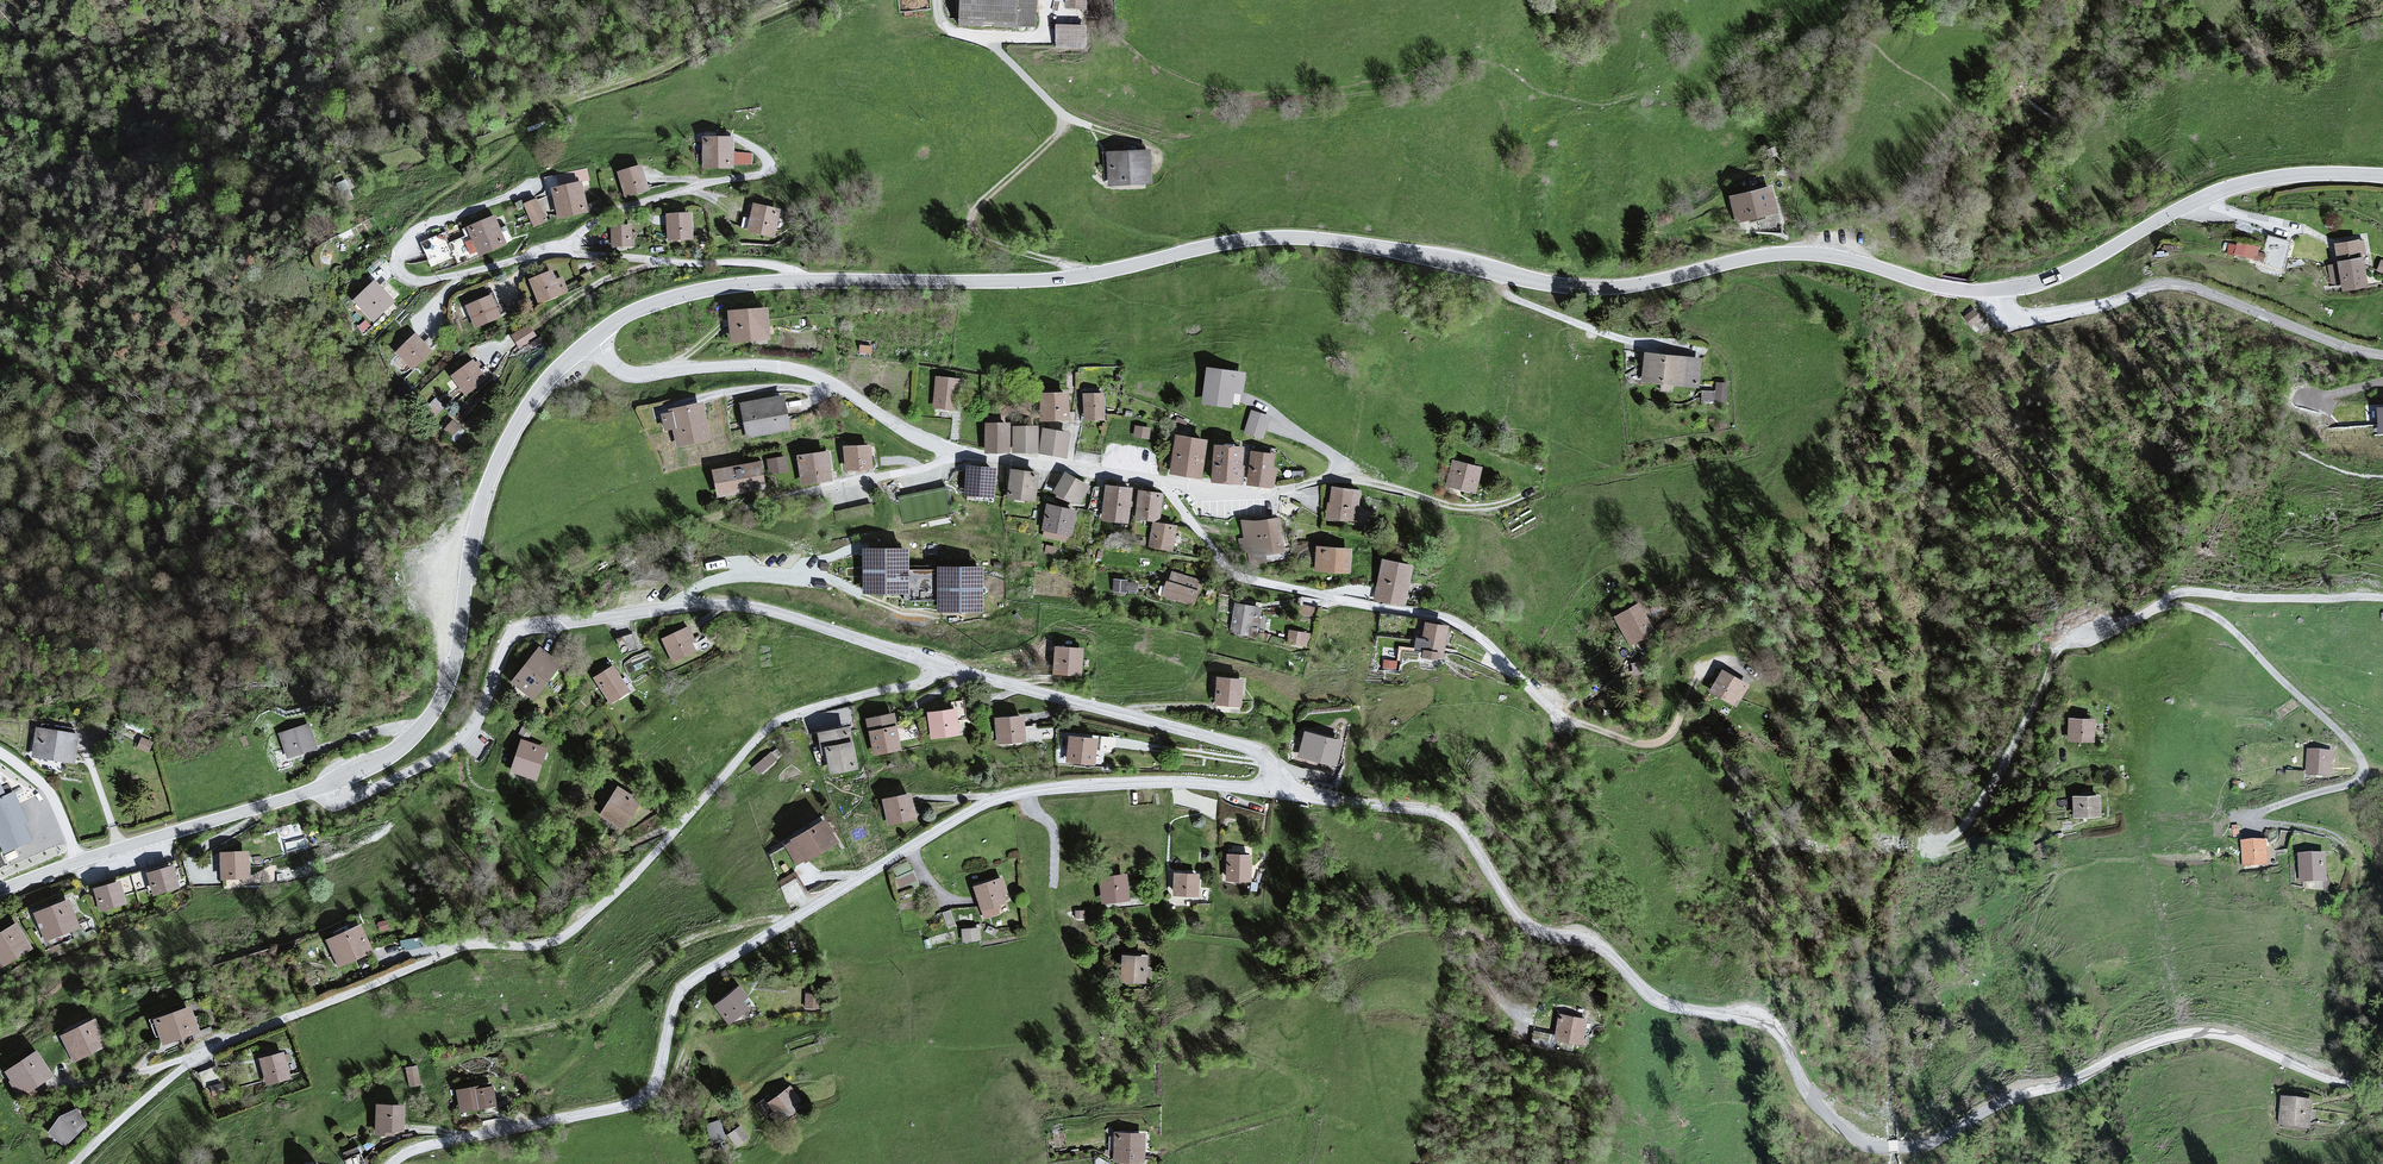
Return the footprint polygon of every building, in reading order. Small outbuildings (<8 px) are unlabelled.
[(957,24),(1035,29),(1037,0),(958,0),(957,24)] [(1065,14),(1086,14),(1086,0),(1065,0),(1065,14)] [(1088,28),(1056,27),(1056,49),(1087,49),(1088,28)] [(732,139),(703,140),(704,172),(734,171),(732,139)] [(1150,153),(1106,156),(1108,188),(1152,185),(1150,153)] [(640,167),(617,176),(626,201),(649,192),(640,167)] [(346,179),(336,184),(345,202),(354,197),(346,179)] [(581,184),(552,193),(560,222),(589,214),(581,184)] [(1769,187),(1729,198),(1737,226),(1777,215),(1769,187)] [(538,202),(525,208),(535,230),(548,224),(538,202)] [(779,210),(753,206),(748,234),(774,239),(779,210)] [(691,215),(666,217),(668,244),(693,242),(691,215)] [(496,219),(468,230),(480,259),(508,247),(496,219)] [(632,227),(611,229),(613,249),(634,248),(632,227)] [(2291,243),(2268,237),(2260,267),(2283,273),(2291,243)] [(2358,241),(2334,245),(2343,294),(2367,289),(2358,241)] [(2258,249),(2236,245),(2233,257),(2256,261),(2258,249)] [(553,273),(529,283),(540,308),(564,297),(553,273)] [(373,283),(352,304),(373,326),(395,305),(373,283)] [(491,299),(466,310),(477,332),(502,321),(491,299)] [(1974,309),(1964,317),(1971,327),(1982,319),(1974,309)] [(767,310),(726,314),(728,345),(770,342),(767,310)] [(525,329),(512,338),(523,354),(536,345),(525,329)] [(416,336),(395,356),(413,374),(434,355),(416,336)] [(1700,358),(1644,354),(1641,384),(1698,388),(1700,358)] [(472,363),(451,380),(467,400),(488,383),(472,363)] [(1235,372),(1206,370),(1203,406),(1232,409),(1235,372)] [(959,381),(935,379),(933,410),(956,412),(959,381)] [(1715,391),(1702,391),(1702,402),(1727,402),(1727,384),(1715,384),(1715,391)] [(1067,394),(1039,395),(1040,423),(1068,422),(1067,394)] [(1103,394),(1082,395),(1084,422),(1104,421),(1103,394)] [(783,398),(740,406),(747,441),(790,432),(783,398)] [(703,405),(668,413),(677,450),(712,442),(703,405)] [(1269,420),(1251,415),(1245,435),(1263,440),(1269,420)] [(445,427),(456,436),(464,426),(453,417),(445,427)] [(1009,425),(984,425),(985,454),(1009,453),(1009,425)] [(1037,427),(1012,428),(1013,455),(1038,454),(1037,427)] [(1150,429),(1135,428),(1133,439),(1149,441),(1150,429)] [(1069,435),(1043,431),(1039,456),(1066,460),(1069,435)] [(1206,441),(1174,436),(1168,475),(1200,480),(1206,441)] [(869,447),(842,450),(844,474),(871,471),(869,447)] [(1242,448),(1211,447),(1210,484),(1240,486),(1242,448)] [(827,453),(796,458),(801,488),(832,482),(827,453)] [(1276,455),(1250,453),(1247,487),(1273,489),(1276,455)] [(785,459),(767,462),(770,478),(788,475),(785,459)] [(760,464),(712,473),(717,500),(765,490),(760,464)] [(996,470),(967,469),(965,502),(994,504),(996,470)] [(1481,469),(1459,481),(1445,487),(1475,494),(1481,469)] [(1039,473),(1010,471),(1007,500),(1036,502),(1039,473)] [(1091,488),(1065,474),(1053,495),(1063,503),(1083,505),(1091,488)] [(1130,489),(1104,488),(1101,524),(1128,526),(1130,489)] [(1360,491),(1330,488),(1326,521),(1348,523),(1350,508),(1358,509),(1360,491)] [(1162,496),(1139,494),(1136,521),(1159,524),(1162,496)] [(1078,513),(1046,507),(1041,535),(1073,540),(1078,513)] [(1280,518),(1242,523),(1248,559),(1285,553),(1280,518)] [(1176,528),(1152,525),(1149,550),(1173,553),(1176,528)] [(909,548),(862,548),(863,594),(909,594),(909,548)] [(1352,551),(1315,549),(1314,573),(1351,575),(1352,551)] [(1412,566),(1381,561),(1375,602),(1406,607),(1412,566)] [(984,566),(938,566),(938,612),(984,612),(984,566)] [(1202,581),(1171,572),(1163,599),(1193,609),(1202,581)] [(1114,578),(1114,587),(1137,588),(1137,579),(1114,578)] [(1262,608),(1234,605),(1231,636),(1259,639),(1262,608)] [(1329,610),(1301,605),(1299,615),(1327,620),(1329,610)] [(1637,606),(1613,619),(1629,649),(1654,636),(1637,606)] [(1448,627),(1424,624),(1420,658),(1444,661),(1448,627)] [(688,628),(663,641),(675,664),(700,651),(688,628)] [(1312,634),(1289,631),(1287,645),(1310,648),(1312,634)] [(1084,650),(1053,648),(1052,678),(1083,680),(1084,650)] [(534,651),(510,684),(534,701),(558,668),(534,651)] [(613,667),(594,679),(611,705),(630,692),(613,667)] [(1747,689),(1719,673),(1706,695),(1734,711),(1747,689)] [(1241,681),(1216,680),(1215,708),(1240,709),(1241,681)] [(955,708),(926,713),(931,741),(960,736),(955,708)] [(894,714),(866,720),(874,758),(902,752),(894,714)] [(1023,716),(995,719),(998,746),(1026,743),(1023,716)] [(2095,720),(2068,719),(2067,742),(2094,742),(2095,720)] [(309,725),(278,736),(287,762),(318,751),(309,725)] [(848,727),(820,734),(831,777),(859,770),(848,727)] [(78,738),(33,732),(30,760),(74,766),(78,738)] [(1343,742),(1304,733),(1298,758),(1337,767),(1343,742)] [(1095,740),(1067,738),(1066,764),(1093,766),(1095,740)] [(549,750),(521,741),(510,772),(539,781),(549,750)] [(761,771),(777,755),(770,748),(755,765),(761,771)] [(2333,754),(2308,753),(2307,778),(2333,779),(2333,754)] [(4,854),(33,841),(25,823),(28,821),(14,791),(6,795),(0,783),(0,846),(4,854)] [(643,801),(616,787),(599,818),(625,832),(643,801)] [(910,794),(881,801),(888,826),(916,819),(910,794)] [(2100,796),(2072,797),(2072,820),(2101,819),(2100,796)] [(823,822),(782,846),(796,868),(837,844),(823,822)] [(2267,843),(2242,844),(2243,872),(2269,871),(2267,843)] [(249,853),(220,856),(222,882),(252,879),(249,853)] [(1250,856),(1226,855),(1225,881),(1250,882),(1250,856)] [(2327,857),(2299,858),(2300,884),(2327,884),(2327,857)] [(899,885),(917,878),(909,860),(892,867),(899,885)] [(174,868),(147,877),(154,899),(181,890),(174,868)] [(787,897),(804,891),(796,870),(780,876),(787,897)] [(1126,875),(1099,879),(1102,905),(1129,901),(1126,875)] [(1198,876),(1172,876),(1173,897),(1198,897),(1198,876)] [(1002,880),(973,889),(984,920),(1000,915),(998,907),(1004,906),(1002,880)] [(122,885),(93,893),(101,916),(129,907),(122,885)] [(70,903),(34,918),(45,946),(81,931),(70,903)] [(0,936),(0,969),(3,974),(34,954),(16,926),(0,936)] [(361,926),(327,943),(340,970),(374,954),(361,926)] [(980,929),(962,931),(963,944),(981,942),(980,929)] [(1146,957),(1122,957),(1122,985),(1146,985),(1146,957)] [(738,988),(714,1006),(729,1026),(753,1008),(738,988)] [(821,995),(806,995),(806,1010),(821,1010),(821,995)] [(190,1008),(153,1022),(163,1048),(200,1033),(190,1008)] [(1589,1019),(1558,1013),(1553,1039),(1584,1045),(1589,1019)] [(97,1020),(61,1038),(74,1065),(110,1048),(97,1020)] [(37,1053),(4,1074),(20,1099),(53,1078),(37,1053)] [(284,1053),(260,1062),(270,1089),(294,1080),(284,1053)] [(419,1066),(405,1069),(411,1090),(424,1087),(419,1066)] [(491,1084),(456,1092),(461,1115),(496,1107),(491,1084)] [(790,1085),(766,1105),(782,1124),(806,1104),(790,1085)] [(2313,1098),(2281,1095),(2278,1125),(2282,1125),(2282,1128),(2306,1130),(2306,1127),(2310,1128),(2311,1123),(2315,1123),(2316,1110),(2312,1110),(2313,1098)] [(404,1106),(373,1107),(374,1134),(405,1133),(404,1106)] [(59,1119),(47,1135),(68,1148),(89,1128),(77,1110),(59,1119)] [(711,1135),(724,1131),(720,1116),(707,1120),(711,1135)] [(742,1126),(728,1136),(738,1149),(751,1139),(742,1126)] [(1114,1133),(1114,1163),(1144,1163),(1144,1133),(1114,1133)]
